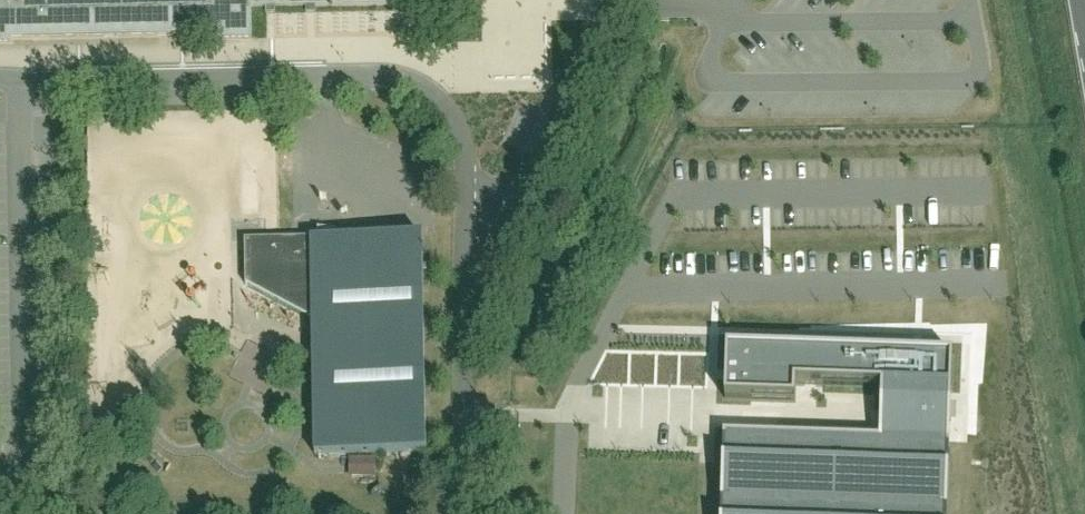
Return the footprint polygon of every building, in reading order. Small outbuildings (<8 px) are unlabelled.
[(6,44),(204,40),(204,16),(451,11),(451,0),(0,0),(0,44),(6,44)] [(419,240),(247,243),(248,291),(309,320),(312,457),(423,455),(419,240)] [(731,345),(729,396),(793,399),(794,382),(884,386),(881,444),(729,436),(725,513),(945,513),(950,356),(731,345)]
